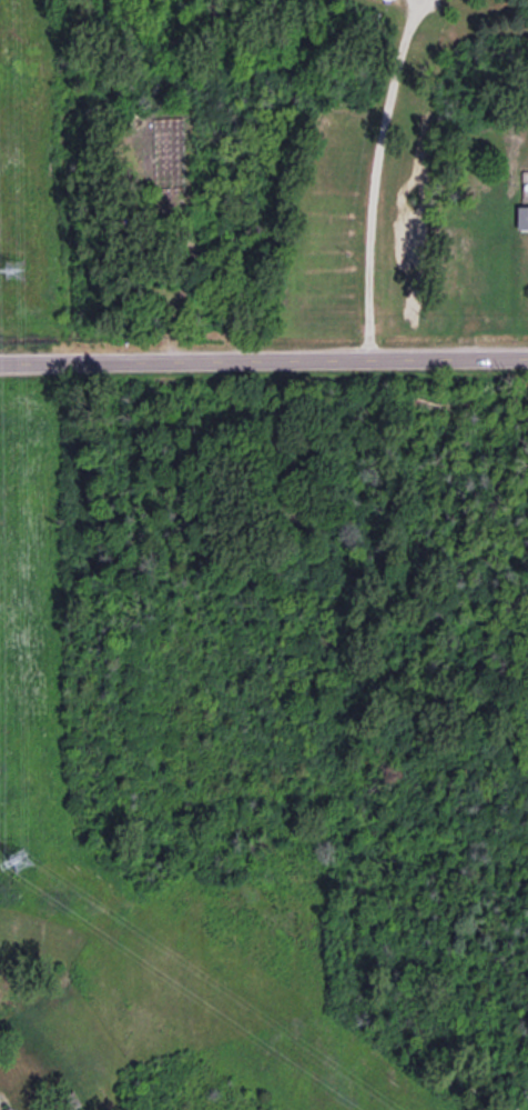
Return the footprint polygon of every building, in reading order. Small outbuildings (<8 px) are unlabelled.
[(527,230),(527,205),(518,205),(518,230),(527,230)]
